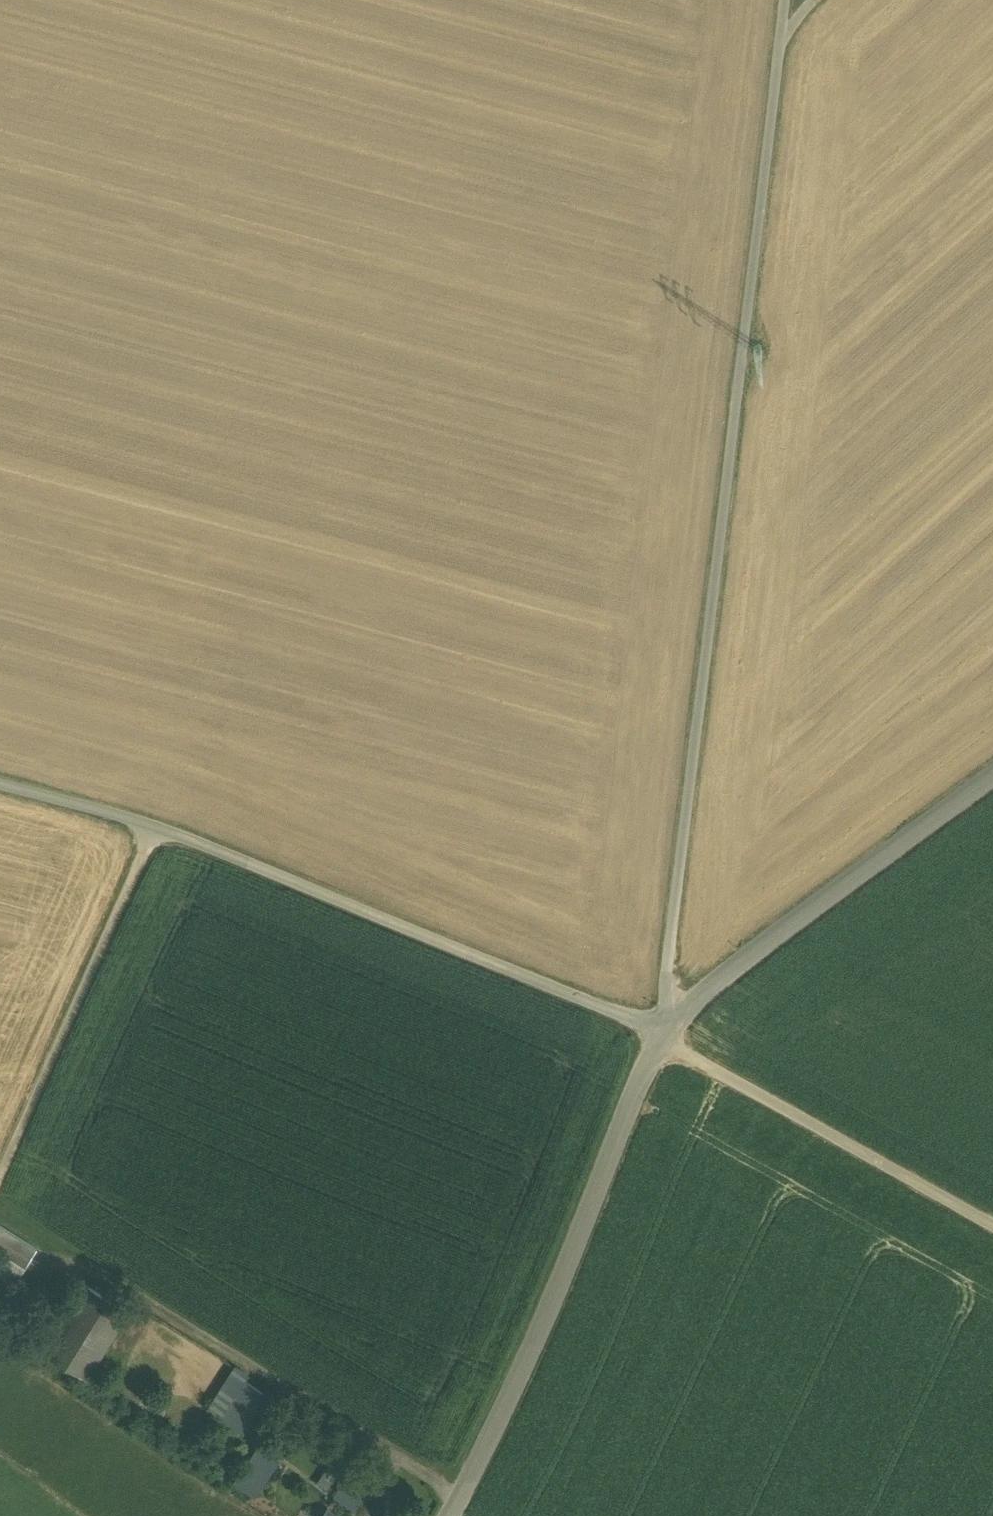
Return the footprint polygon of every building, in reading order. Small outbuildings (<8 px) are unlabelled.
[(26,1266),(36,1252),(0,1228),(0,1248),(26,1266)] [(87,1286),(45,1354),(86,1379),(128,1311),(87,1286)] [(249,1373),(234,1363),(207,1407),(221,1416),(249,1373)] [(268,1396),(246,1381),(222,1418),(244,1433),(268,1396)] [(278,1459),(260,1447),(235,1482),(254,1495),(278,1459)] [(333,1458),(317,1481),(327,1488),(343,1465),(333,1458)] [(352,1471),(335,1496),(357,1511),(373,1486),(352,1471)]
